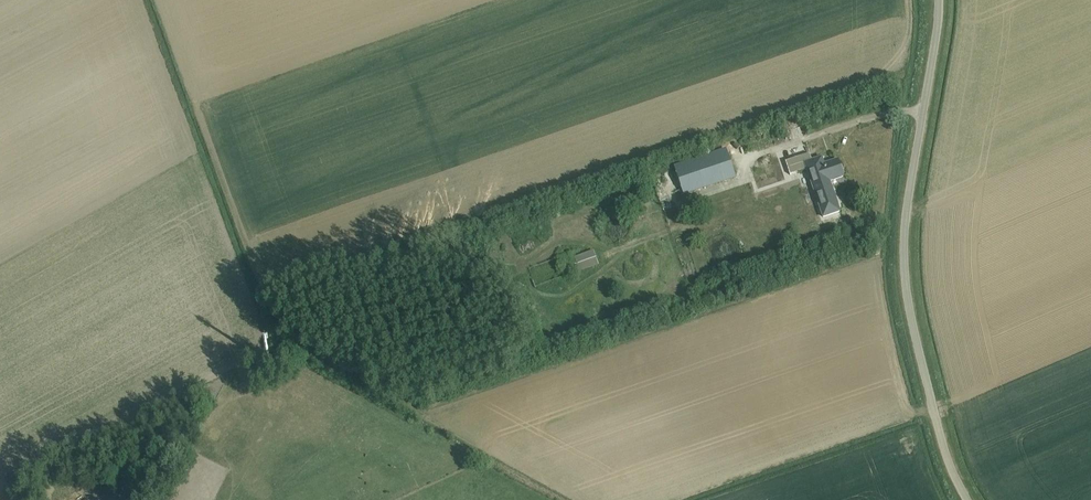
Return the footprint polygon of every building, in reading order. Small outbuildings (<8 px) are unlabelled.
[(831,179),(844,174),(838,157),(825,162),(823,155),(813,159),(810,151),(787,159),(791,172),(808,166),(825,215),(842,209),(831,179)] [(676,170),(683,190),(736,172),(728,152),(676,170)] [(645,189),(648,196),(656,193),(653,186),(645,189)] [(700,196),(697,191),(688,195),(691,200),(700,196)] [(570,271),(576,269),(577,272),(600,263),(595,250),(572,258),(573,261),(567,263),(570,271)] [(598,278),(599,284),(610,281),(608,275),(598,278)]
